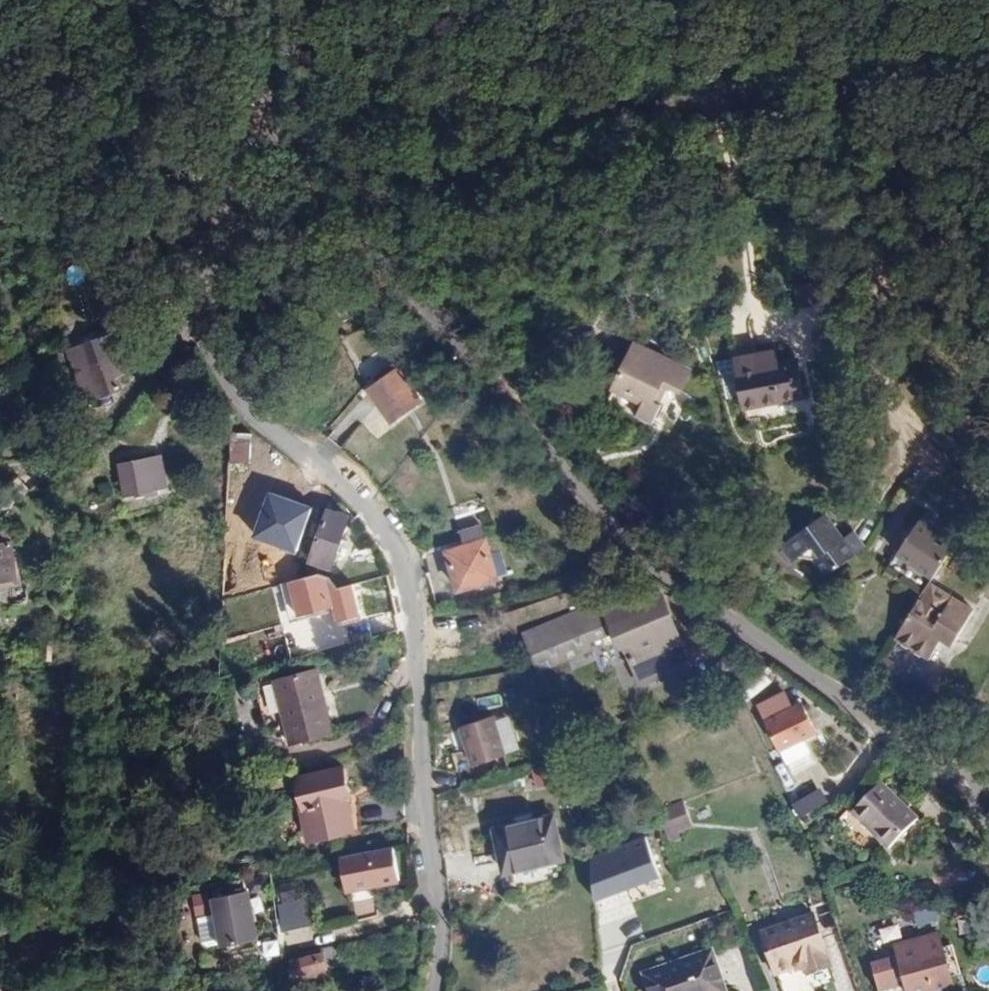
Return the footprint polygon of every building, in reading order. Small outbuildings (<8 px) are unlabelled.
[(69,265),(65,281),(80,284),(84,268),(69,265)] [(679,393),(688,373),(633,347),(614,386),(643,400),(635,416),(651,424),(660,405),(652,401),(660,384),(679,393)] [(804,396),(797,360),(777,364),(774,350),(734,358),(744,407),(804,396)] [(126,351),(75,370),(86,401),(121,388),(117,376),(133,370),(126,351)] [(368,390),(392,422),(421,401),(398,369),(368,390)] [(252,434),(234,433),(233,463),(251,463),(252,434)] [(162,456),(118,465),(124,495),(168,486),(162,456)] [(854,522),(844,529),(825,504),(781,535),(792,550),(799,546),(814,548),(826,565),(865,538),(854,522)] [(347,517),(326,510),(310,561),(332,569),(344,533),(343,533),(347,517)] [(932,571),(954,540),(919,515),(897,546),(932,571)] [(461,528),(464,540),(486,534),(483,522),(461,528)] [(18,578),(12,542),(20,542),(19,533),(0,536),(0,581),(18,578)] [(506,575),(498,550),(489,553),(485,540),(447,552),(458,590),(506,575)] [(951,634),(971,604),(930,575),(893,627),(925,650),(942,626),(951,634)] [(641,684),(668,672),(671,677),(686,670),(682,661),(686,659),(677,639),(673,640),(666,623),(671,620),(661,597),(635,608),(632,601),(618,606),(614,596),(526,632),(540,669),(591,648),(588,641),(613,631),(619,647),(628,643),(634,656),(630,660),(641,684)] [(326,606),(308,611),(312,630),(330,625),(326,606)] [(321,672),(283,681),(299,747),(341,737),(332,703),(329,704),(321,672)] [(758,706),(766,721),(788,766),(806,757),(798,741),(811,734),(806,725),(810,723),(801,704),(791,709),(783,693),(758,706)] [(493,717),(456,729),(469,769),(506,757),(493,717)] [(554,782),(551,767),(532,771),(535,787),(554,782)] [(344,768),(294,780),(309,841),(354,831),(346,801),(351,800),(344,768)] [(918,819),(881,783),(851,814),(888,850),(918,819)] [(820,787),(791,804),(801,820),(829,803),(820,787)] [(692,828),(680,801),(657,811),(668,837),(692,828)] [(564,860),(553,815),(492,829),(503,874),(564,860)] [(660,876),(645,838),(583,861),(598,899),(660,876)] [(403,883),(396,846),(338,857),(346,894),(403,883)] [(279,925),(310,926),(312,888),(281,887),(279,925)] [(193,892),(197,913),(212,910),(208,889),(193,892)] [(252,891),(216,896),(222,944),(259,939),(252,891)] [(937,921),(934,908),(920,912),(924,925),(937,921)] [(829,973),(832,982),(835,981),(819,933),(816,934),(829,973)] [(788,943),(765,951),(779,990),(781,990),(798,985),(804,988),(810,986),(811,989),(832,982),(829,973),(816,934),(788,943)] [(937,940),(893,952),(896,961),(870,968),(877,990),(951,990),(937,940)] [(722,990),(724,990),(710,951),(708,952),(722,990)] [(708,952),(656,970),(642,975),(648,990),(722,990),(708,952)] [(325,953),(294,960),(298,974),(327,967),(325,953)]
